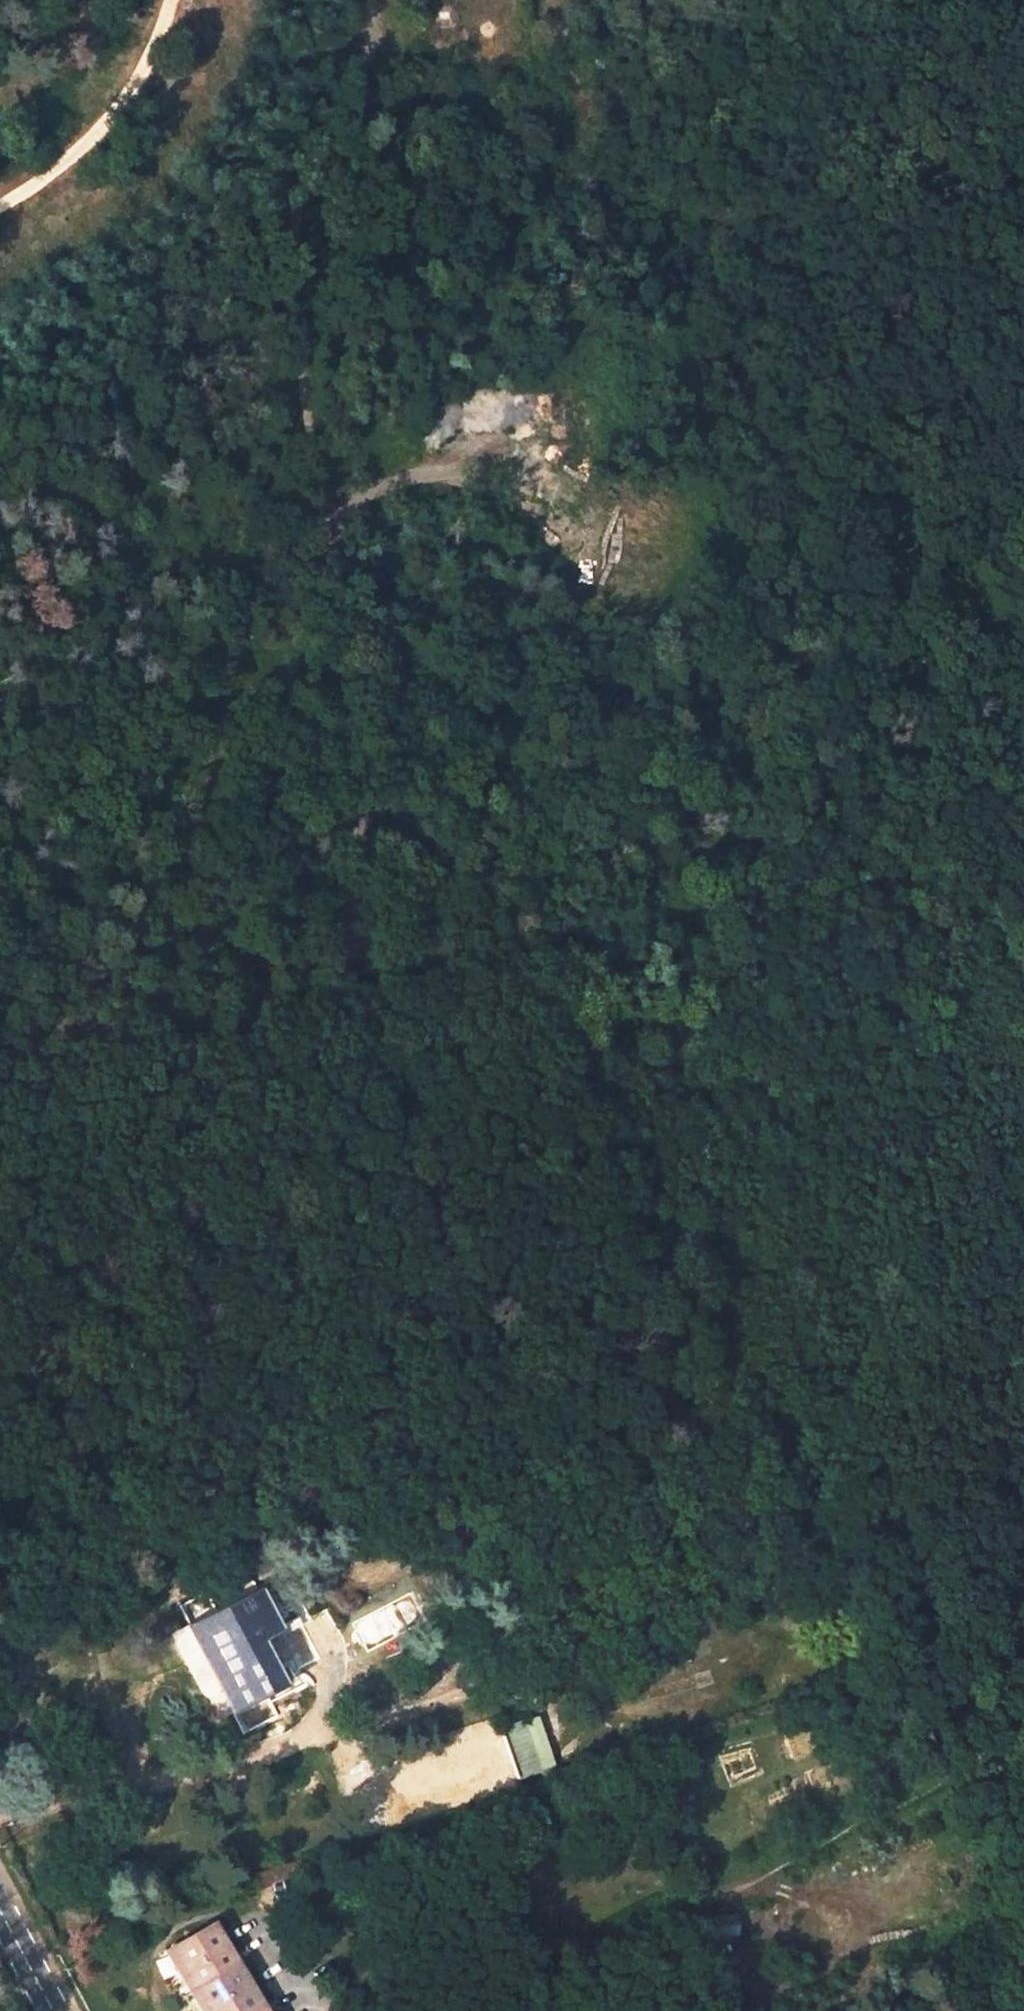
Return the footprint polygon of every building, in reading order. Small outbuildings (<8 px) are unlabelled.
[(430,52),(459,43),(455,28),(442,32),(432,0),(414,0),(430,52)] [(442,32),(455,28),(459,43),(472,40),(460,0),(432,0),(442,32)] [(295,1663),(258,1592),(189,1628),(235,1714),(284,1690),(276,1673),(295,1663)] [(543,1774),(523,1723),(502,1730),(520,1782),(543,1774)] [(495,1744),(340,1771),(350,1826),(395,1818),(394,1811),(414,1808),(503,1792),(495,1744)] [(213,1925),(175,1948),(212,2010),(266,2010),(213,1925)]
